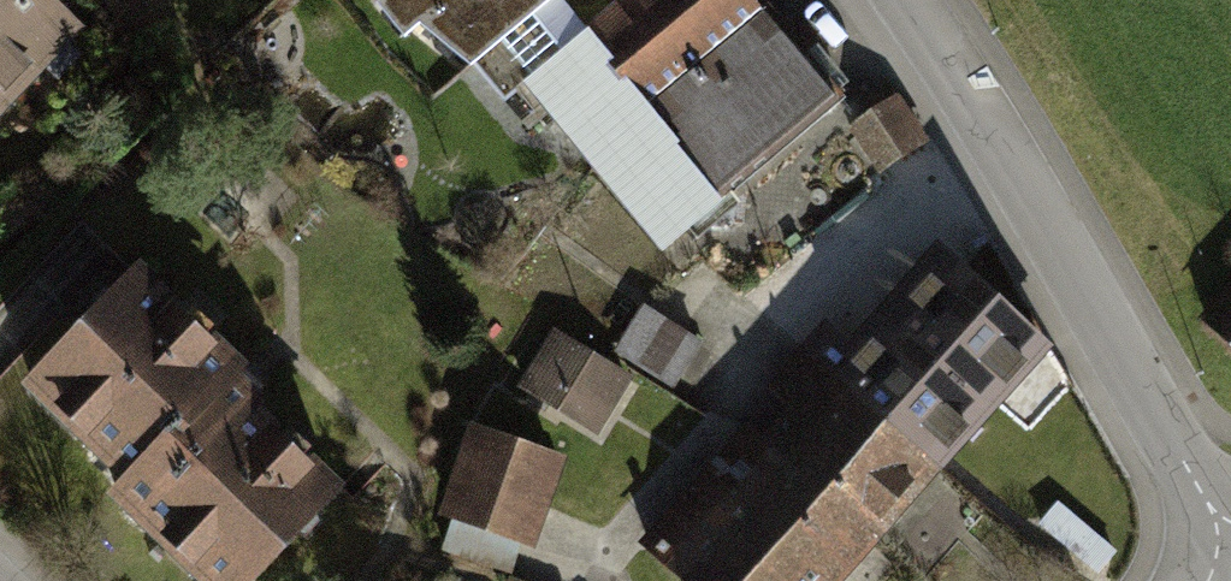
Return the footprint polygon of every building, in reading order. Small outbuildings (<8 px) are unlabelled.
[(80,36),(41,0),(0,0),(0,120),(80,36)] [(382,17),(406,43),(419,31),(505,104),(522,89),(665,261),(724,210),(718,203),(834,104),(816,81),(749,0),(402,0),(382,17)] [(900,96),(847,129),(876,175),(929,142),(900,96)] [(641,550),(676,580),(859,580),(1063,352),(943,246),(880,316),(852,348),(824,324),(790,363),(767,388),(792,410),(765,440),(750,427),(721,459),(641,550)] [(24,395),(122,491),(107,506),(184,580),(266,580),(346,500),(260,416),(269,407),(257,395),(261,392),(251,382),(141,276),(24,395)] [(649,306),(616,355),(671,392),(705,343),(649,306)] [(555,334),(520,391),(598,437),(632,380),(555,334)] [(469,427),(435,522),(532,556),(566,461),(469,427)]
